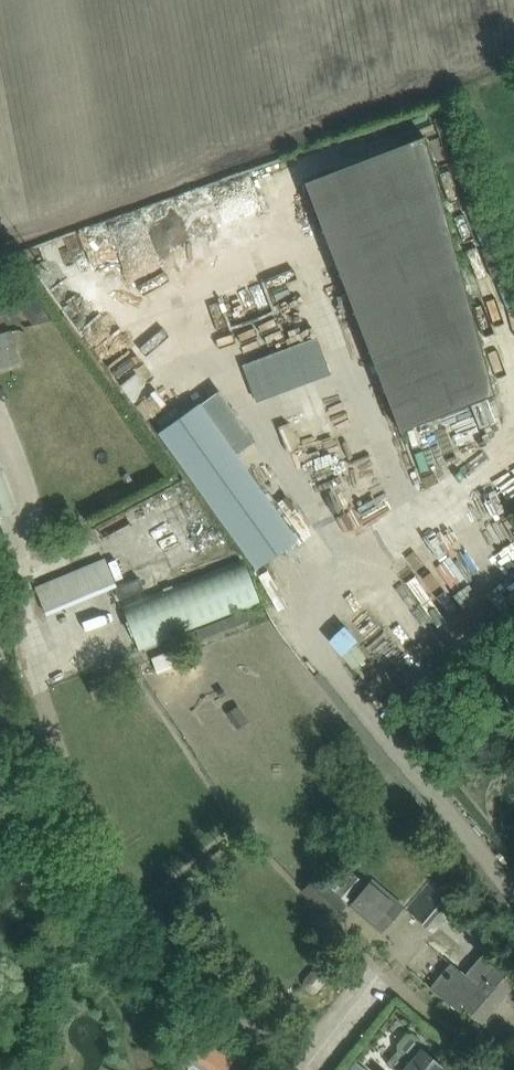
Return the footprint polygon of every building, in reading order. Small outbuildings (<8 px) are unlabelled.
[(400,429),(494,394),(424,135),(305,181),(400,429)] [(0,289),(0,314),(22,308),(33,324),(53,318),(27,281),(0,289)] [(310,306),(296,310),(306,343),(320,338),(310,306)] [(235,309),(237,327),(257,324),(255,307),(235,309)] [(269,347),(278,347),(277,334),(264,334),(264,327),(255,327),(256,369),(270,369),(269,347)] [(19,362),(14,345),(16,344),(11,329),(0,333),(0,367),(19,362)] [(227,349),(237,372),(257,363),(247,340),(227,349)] [(274,361),(279,378),(302,371),(297,354),(274,361)] [(254,394),(267,391),(262,364),(248,367),(254,394)] [(177,400),(193,390),(187,381),(171,391),(177,400)] [(258,566),(295,539),(198,404),(160,431),(258,566)] [(16,510),(0,468),(0,516),(16,510)] [(289,516),(300,509),(288,489),(277,496),(289,516)] [(136,648),(259,599),(242,556),(119,604),(136,648)] [(117,584),(114,585),(120,598),(144,588),(139,576),(117,584)] [(428,611),(446,632),(456,623),(438,602),(428,611)] [(151,656),(152,660),(157,673),(194,658),(188,642),(151,656)] [(506,825),(513,835),(513,818),(506,825)] [(447,874),(415,912),(430,924),(462,887),(447,874)] [(382,929),(404,904),(372,878),(370,882),(351,903),(382,929)] [(464,1006),(465,1007),(482,1021),(494,1006),(492,1005),(502,993),(504,995),(513,982),(513,978),(497,965),(497,966),(485,955),(468,975),(453,962),(430,988),(459,1012),(464,1006)] [(189,1031),(178,1049),(192,1058),(203,1040),(189,1031)] [(398,1050),(387,1063),(395,1069),(449,1069),(432,1056),(423,1047),(422,1041),(412,1033),(406,1034),(397,1044),(398,1050)]
